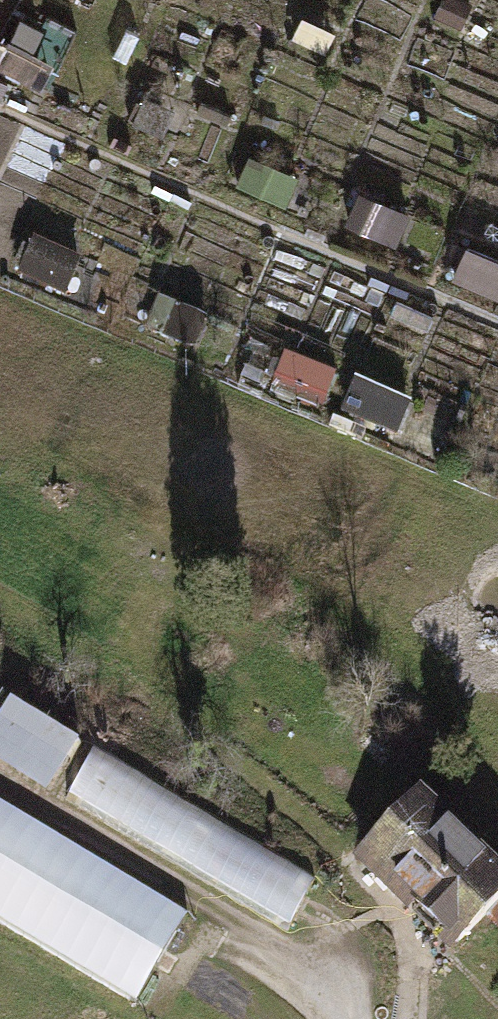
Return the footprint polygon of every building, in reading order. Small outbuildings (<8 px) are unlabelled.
[(471,2),(466,0),(439,0),(433,15),(460,27),(471,2)] [(283,208),(298,179),(249,155),(235,184),(283,208)] [(408,215),(358,191),(343,222),(393,246),(408,215)] [(466,246),(450,279),(497,302),(497,262),(466,246)] [(337,375),(285,354),(271,388),(323,409),(337,375)] [(394,439),(409,407),(357,382),(342,415),(394,439)] [(477,656),(497,663),(497,595),(477,656)] [(0,719),(0,760),(58,785),(82,729),(9,698),(0,719)] [(94,752),(68,799),(298,922),(323,876),(94,752)] [(417,796),(362,852),(455,943),(479,919),(497,937),(497,875),(417,796)] [(0,807),(0,924),(133,1006),(185,921),(0,807)]
